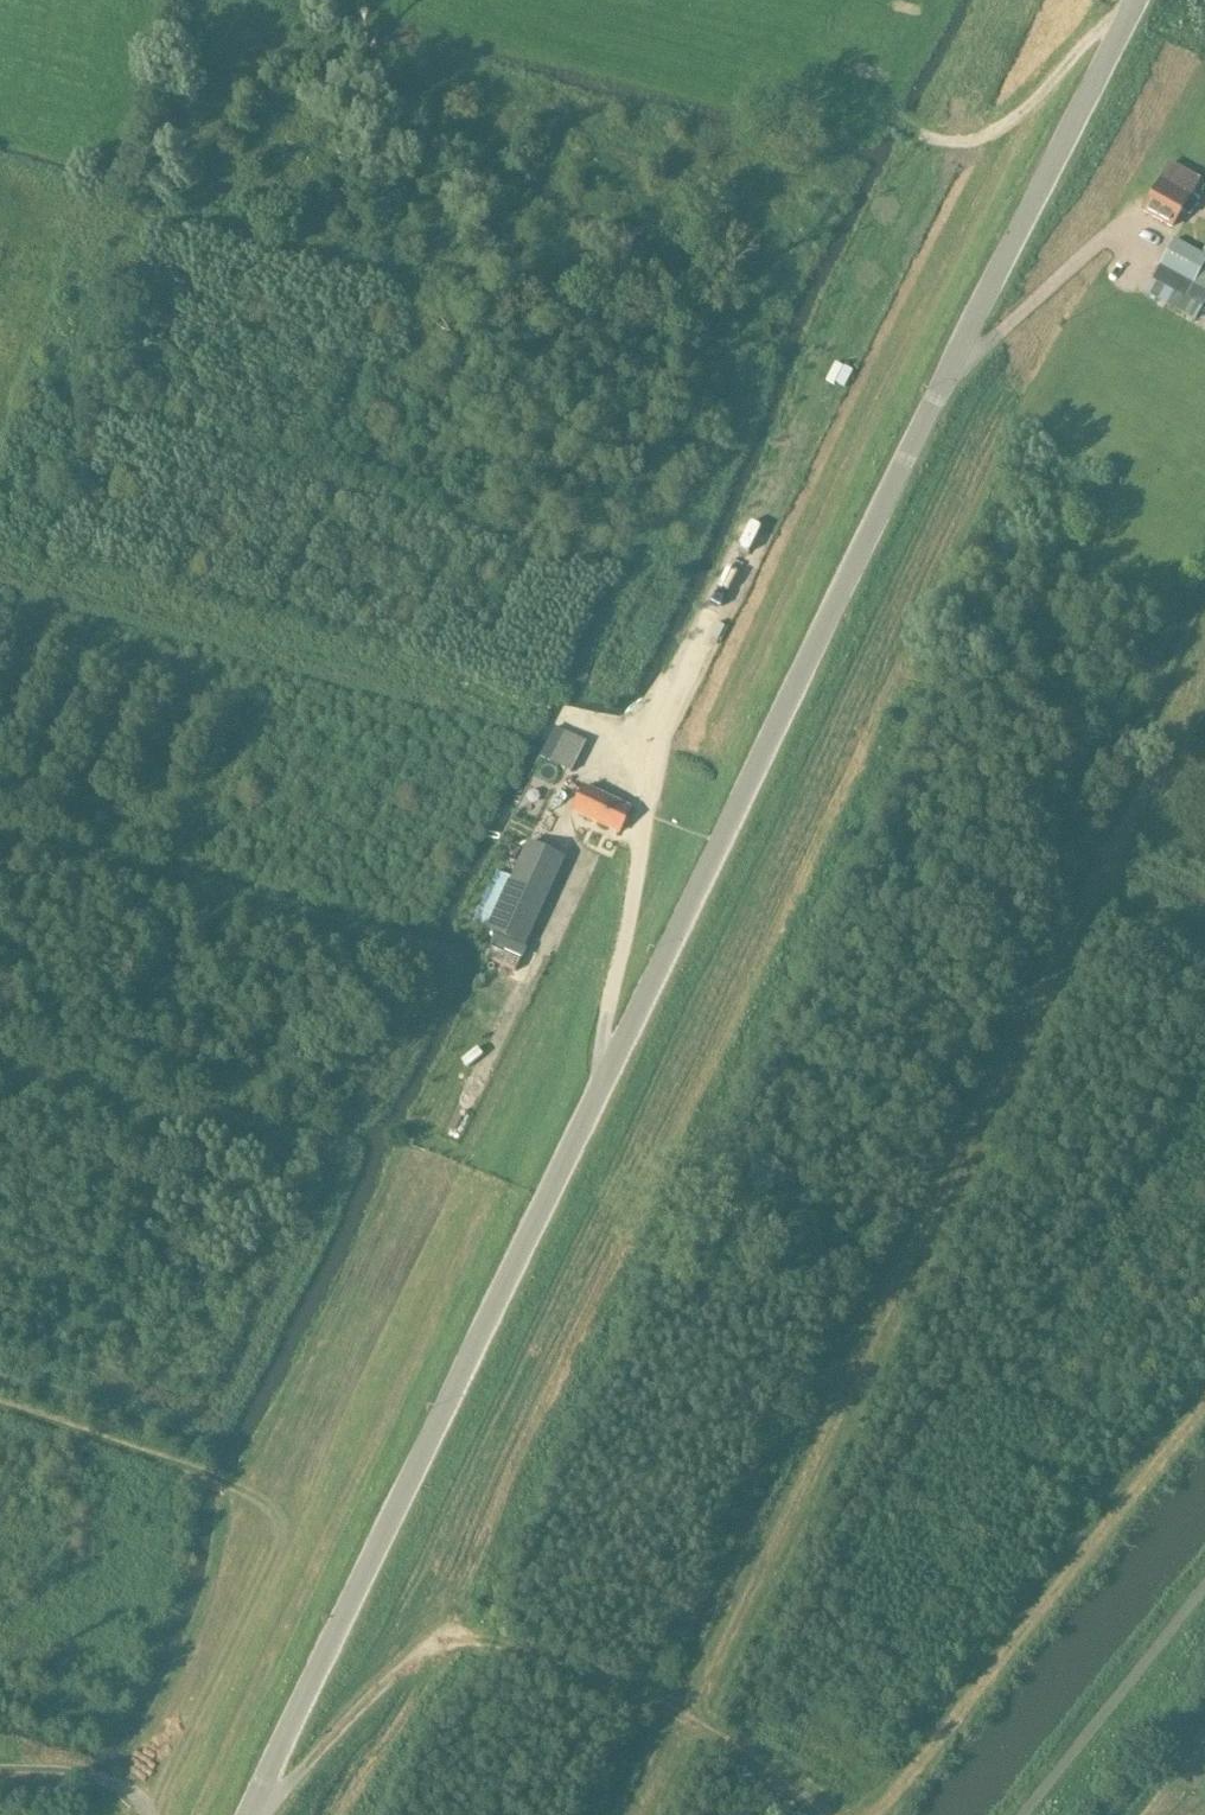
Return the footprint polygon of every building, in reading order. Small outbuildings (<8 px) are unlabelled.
[(1199,180),(1170,165),(1144,211),(1173,227),(1182,211),(1191,216),(1200,199),(1191,194),(1199,180)] [(1202,253),(1175,239),(1152,281),(1203,308),(1204,303),(1204,248),(1202,253)] [(586,743),(565,732),(550,762),(571,773),(586,743)] [(619,834),(631,808),(598,793),(585,787),(573,812),(587,818),(586,819),(619,834)] [(526,945),(565,858),(529,842),(512,879),(499,873),(476,922),(526,945)]
